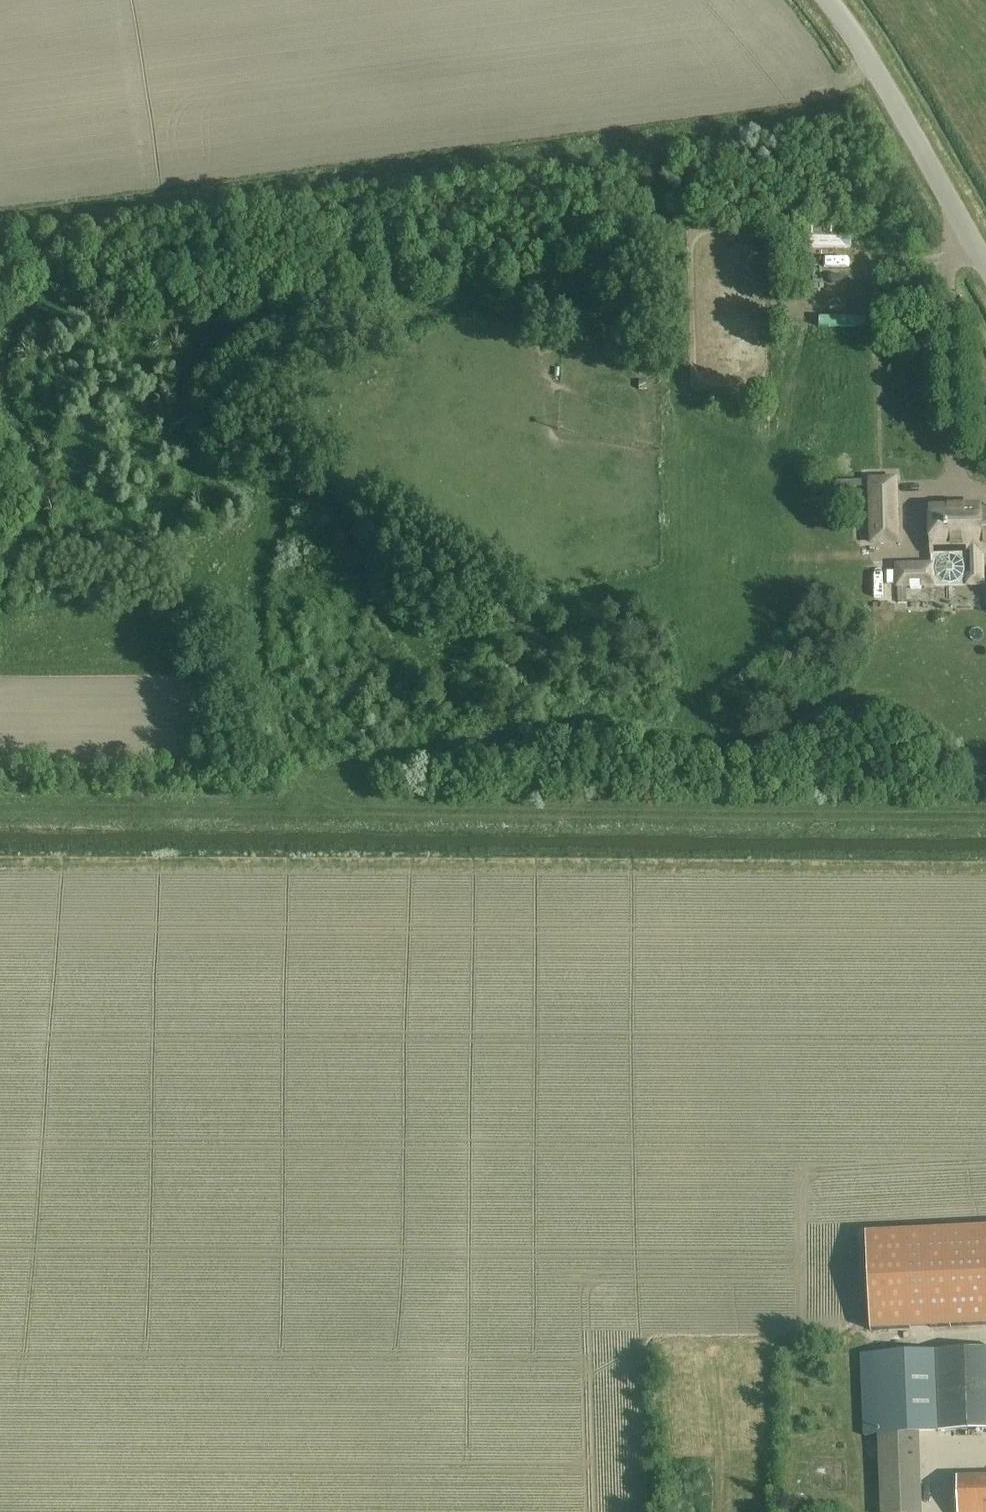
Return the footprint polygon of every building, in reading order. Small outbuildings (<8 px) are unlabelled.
[(867,482),(868,544),(893,543),(892,481),(867,482)] [(979,516),(979,509),(931,509),(931,554),(931,567),(896,569),(897,587),(910,587),(910,592),(919,591),(919,587),(931,586),(977,586),(977,562),(977,554),(979,554),(979,548),(985,548),(985,516),(979,516)] [(870,1332),(985,1330),(985,1233),(868,1235),(870,1332)] [(916,1432),(985,1430),(985,1353),(860,1356),(862,1436),(876,1436),(878,1511),(919,1511),(916,1432)] [(955,1478),(955,1511),(985,1511),(985,1478),(955,1478)]
